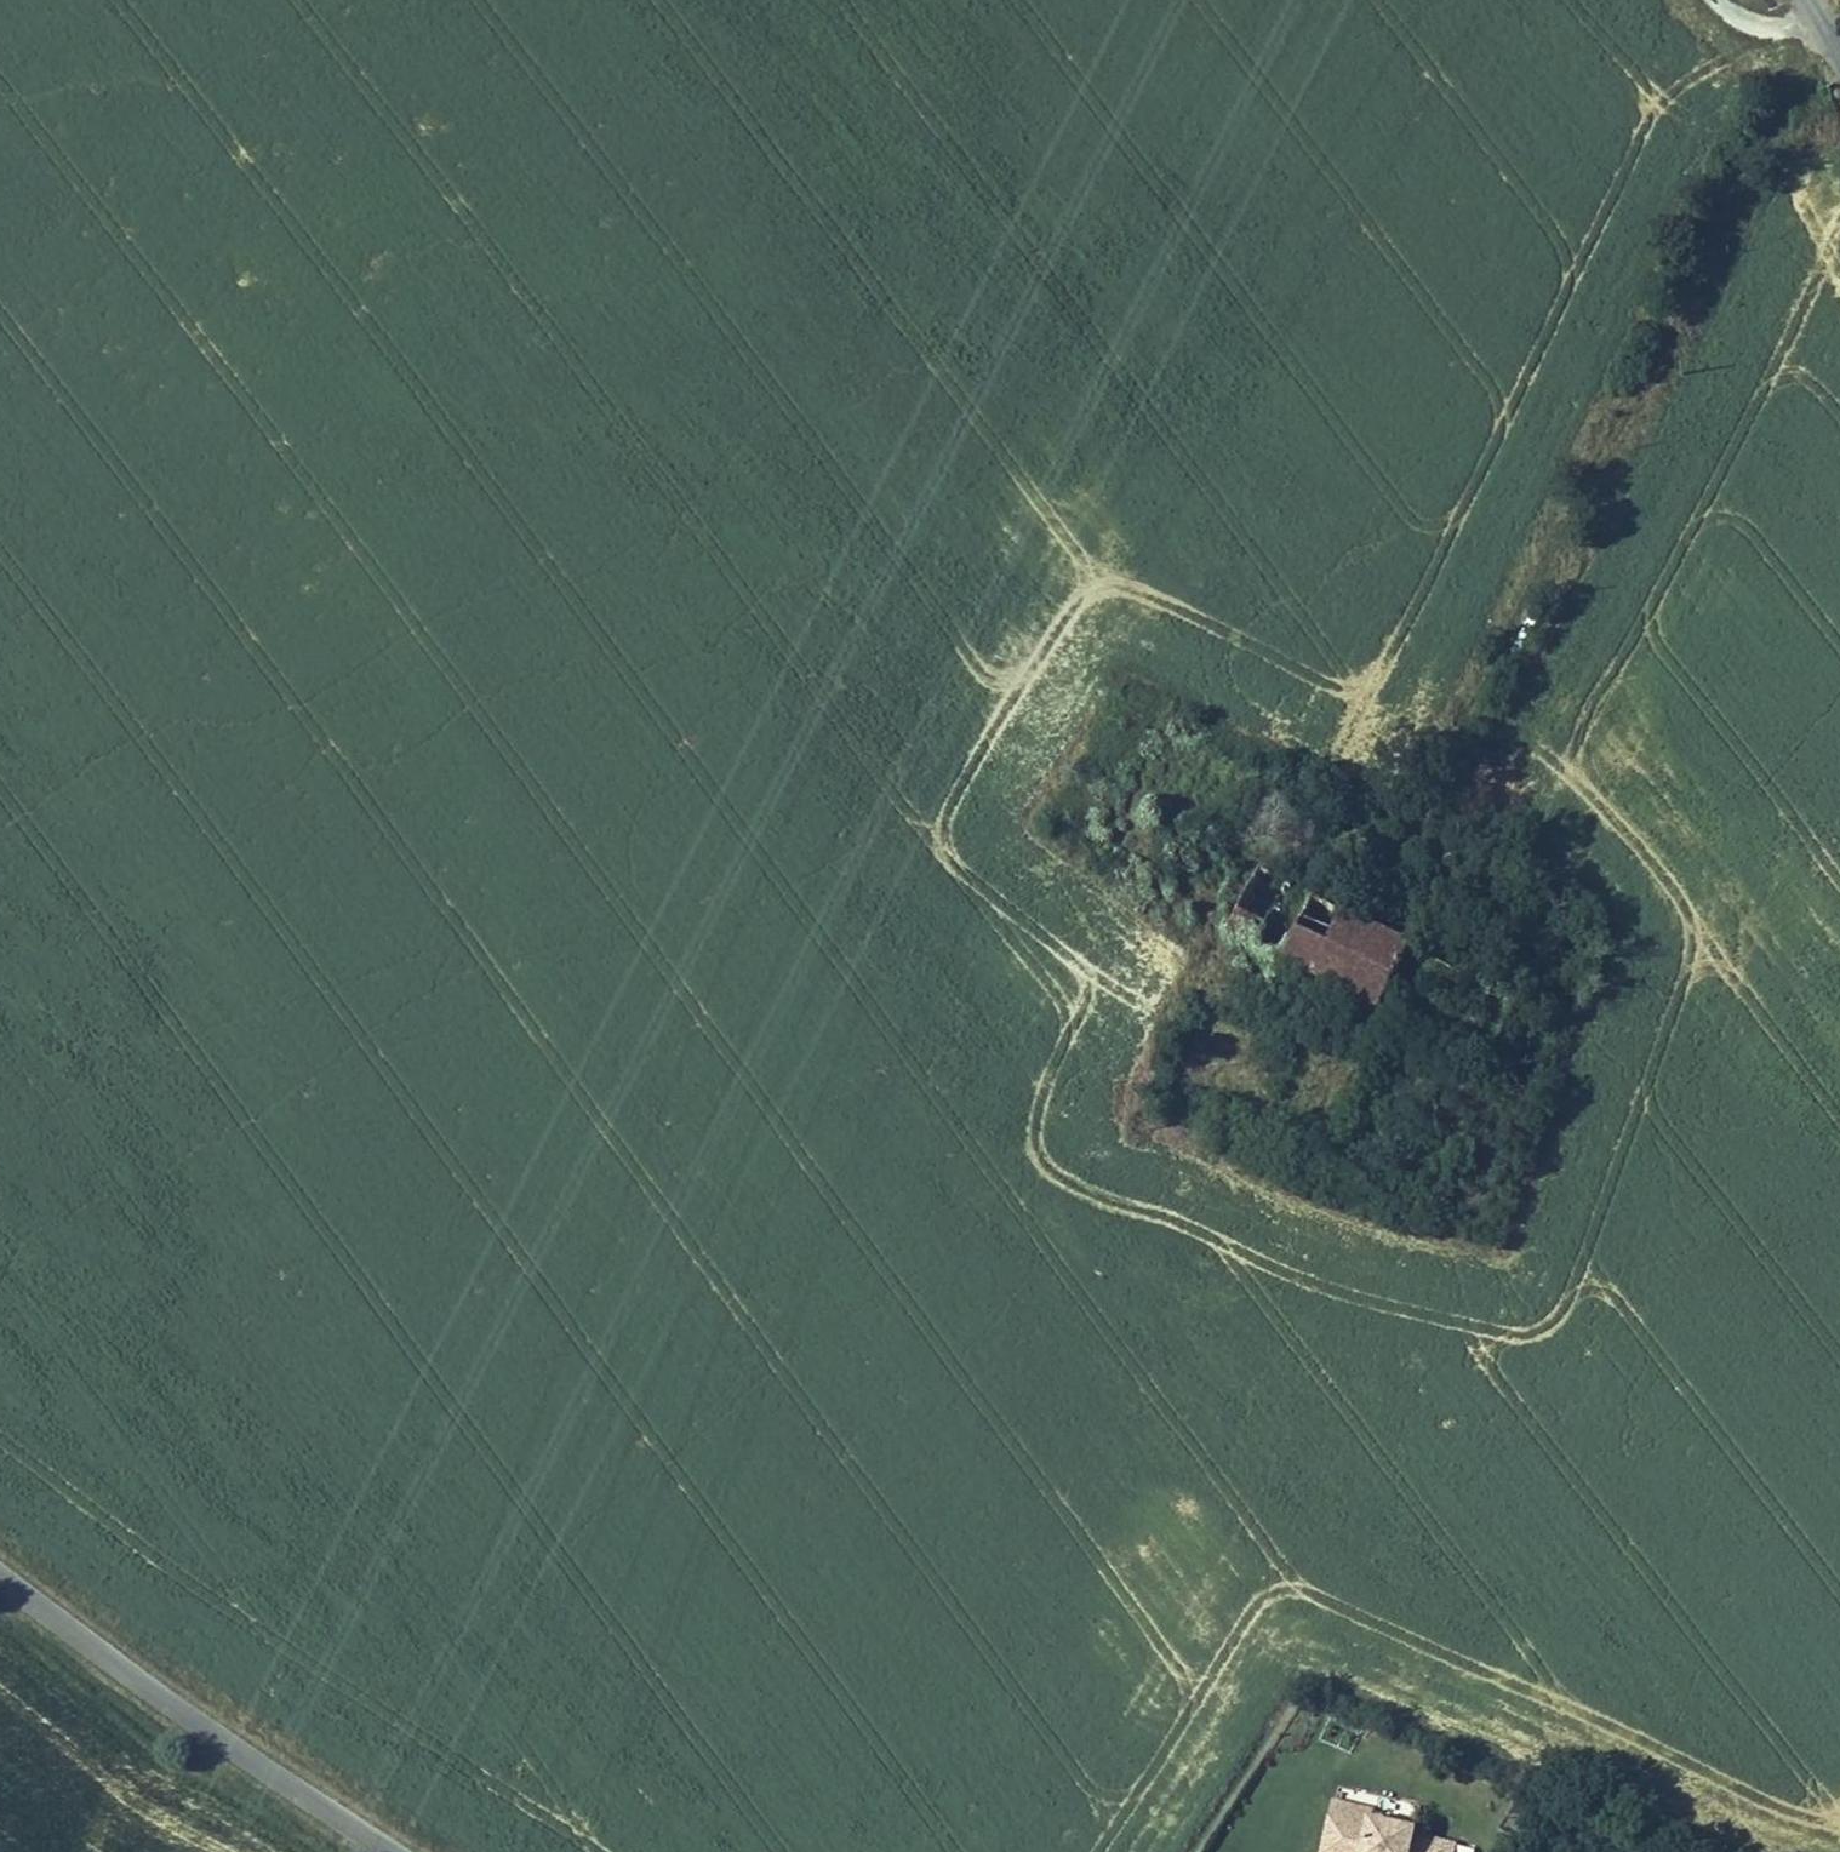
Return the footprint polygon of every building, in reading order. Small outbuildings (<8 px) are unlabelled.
[(1221,934),(1484,1070),(1520,1001),(1258,865),(1221,934)]
